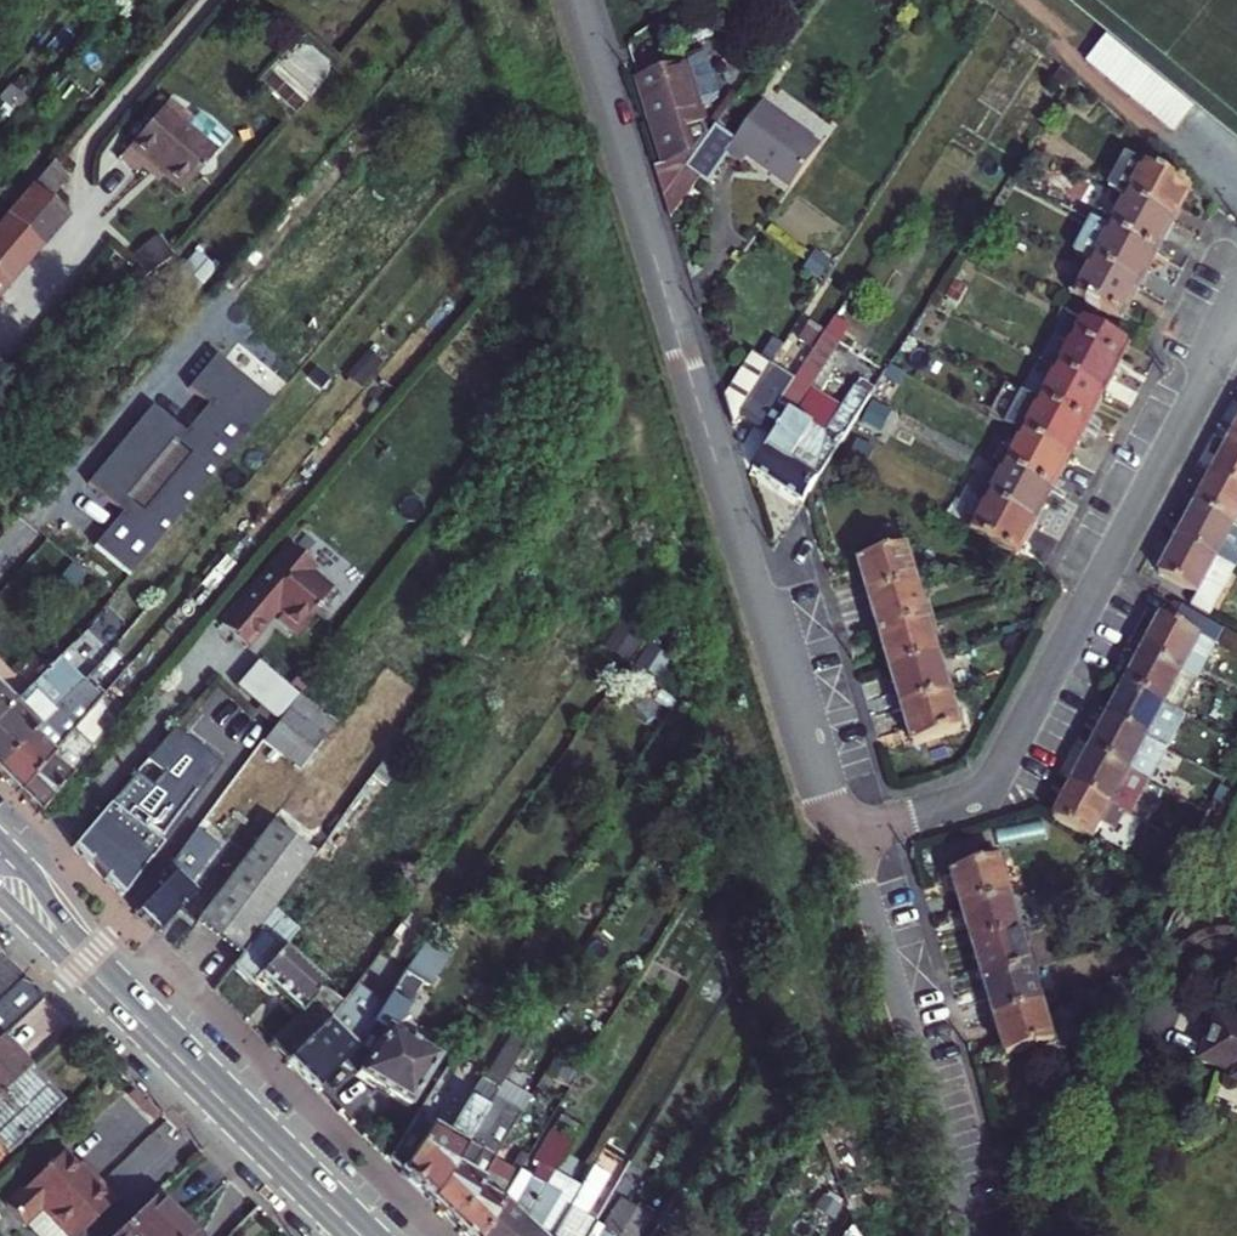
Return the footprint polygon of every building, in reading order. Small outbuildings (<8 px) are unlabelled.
[(1109,41),(1094,60),(1184,133),(1200,114),(1109,41)] [(654,172),(646,174),(654,202),(675,174),(673,165),(682,163),(656,78),(629,87),(654,172)] [(192,115),(169,96),(120,153),(138,168),(148,156),(182,186),(228,133),(197,108),(192,115)] [(673,182),(685,191),(689,186),(698,192),(721,163),(733,173),(740,163),(782,195),(812,155),(754,111),(728,145),(711,131),(673,182)] [(68,170),(54,157),(34,180),(50,193),(68,170)] [(1117,206),(1165,230),(1181,197),(1115,164),(1099,197),(1117,206)] [(43,242),(70,210),(50,193),(34,180),(9,211),(43,242)] [(661,225),(685,191),(673,182),(656,206),(661,225)] [(1150,262),(1165,230),(1117,206),(1102,238),(1150,262)] [(9,211),(0,221),(0,297),(45,243),(43,242),(9,211)] [(1068,262),(1086,270),(1134,295),(1150,262),(1102,238),(1084,230),(1068,262)] [(1134,295),(1086,270),(1070,304),(1119,328),(1134,295)] [(719,403),(727,430),(734,419),(765,440),(759,449),(744,473),(793,505),(835,441),(872,385),(854,373),(818,430),(794,415),(844,338),(823,325),(816,336),(803,328),(792,344),(805,354),(786,382),(766,370),(748,359),(719,403)] [(1060,382),(1106,406),(1128,360),(1065,329),(1043,373),(1060,382)] [(88,551),(124,581),(267,407),(208,359),(184,388),(205,405),(180,436),(147,409),(84,485),(119,514),(88,551)] [(1089,438),(1106,406),(1060,382),(1043,415),(1089,438)] [(1027,446),(1073,470),(1089,438),(1043,415),(1027,446)] [(1236,461),(1236,417),(1233,415),(1216,451),(1236,461)] [(1056,503),(1073,470),(1027,446),(1010,480),(1056,503)] [(1216,451),(1199,484),(1236,502),(1236,461),(1216,451)] [(1056,503),(1010,480),(994,512),(1040,536),(1056,503)] [(1199,484),(1182,516),(1236,543),(1236,502),(1199,484)] [(388,515),(406,535),(430,513),(412,493),(388,515)] [(1024,567),(1040,536),(994,512),(978,544),(1024,567)] [(1226,580),(1236,557),(1236,543),(1182,516),(1165,550),(1226,580)] [(307,572),(282,550),(214,631),(240,652),(264,624),(262,621),(267,614),(275,620),(271,625),(289,641),(310,616),(308,614),(324,595),(303,577),(307,572)] [(1148,584),(1186,603),(1181,615),(1203,625),(1226,580),(1165,550),(1148,584)] [(859,610),(909,596),(896,558),(847,572),(859,610)] [(859,610),(871,648),(921,633),(909,596),(859,610)] [(1186,689),(1210,641),(1211,639),(1162,614),(1154,629),(1148,626),(1131,661),(1186,689)] [(882,682),(931,667),(921,633),(871,648),(882,682)] [(1114,695),(1169,722),(1186,689),(1131,661),(1114,695)] [(230,693),(272,726),(280,715),(292,700),(250,666),(230,693)] [(943,703),(931,667),(882,682),(893,719),(943,703)] [(48,715),(71,692),(48,670),(8,710),(0,718),(0,764),(48,715)] [(47,757),(65,735),(67,733),(77,722),(87,709),(71,692),(48,715),(0,764),(0,787),(11,798),(47,757)] [(1156,757),(1173,724),(1114,695),(1097,728),(1156,757)] [(893,719),(905,756),(955,741),(943,703),(893,719)] [(280,715),(258,745),(292,769),(315,740),(280,715)] [(67,733),(65,735),(87,753),(99,740),(77,722),(67,733)] [(1097,728),(1079,764),(1139,793),(1156,757),(1097,728)] [(130,777),(65,852),(81,868),(84,866),(100,882),(97,884),(103,890),(115,902),(132,879),(141,868),(142,869),(214,771),(165,732),(141,763),(154,773),(142,788),(130,777)] [(16,802),(32,819),(87,753),(65,735),(47,757),(11,798),(16,802)] [(1134,791),(1079,764),(1062,797),(1117,825),(1134,791)] [(291,882),(302,890),(369,803),(356,794),(304,865),(291,882)] [(1062,797),(1045,830),(1103,858),(1119,826),(1117,825),(1062,797)] [(266,829),(262,833),(304,865),(307,860),(266,829)] [(233,960),(291,882),(304,865),(262,833),(192,929),(233,960)] [(130,918),(151,938),(189,899),(181,892),(212,849),(192,834),(161,876),(166,881),(130,918)] [(946,880),(959,920),(1006,906),(993,866),(946,880)] [(233,960),(223,974),(245,991),(253,981),(291,1017),(262,1049),(278,1065),(348,990),(331,973),(314,991),(275,955),(316,901),(302,890),(291,882),(233,960)] [(1006,906),(959,920),(970,957),(1017,943),(1006,906)] [(1017,943),(970,957),(982,995),(1029,980),(1017,943)] [(344,1056),(334,1067),(399,1108),(430,1058),(413,1048),(419,1037),(404,1027),(396,1037),(387,1031),(421,984),(416,981),(434,955),(422,947),(377,1010),(344,1056)] [(0,967),(0,1003),(18,985),(0,967)] [(1029,980),(982,995),(993,1031),(1040,1017),(1029,980)] [(37,1004),(18,985),(0,1003),(0,1040),(37,1004)] [(308,1094),(334,1067),(344,1056),(377,1010),(348,990),(278,1065),(308,1094)] [(1052,1053),(1040,1017),(993,1031),(1004,1068),(1052,1053)] [(1212,1017),(1192,1070),(1236,1087),(1236,1027),(1212,1017)] [(504,1040),(484,1073),(498,1083),(519,1050),(504,1040)] [(17,1076),(0,1059),(0,1092),(17,1076)] [(17,1076),(0,1092),(0,1164),(53,1112),(17,1076)] [(537,1077),(524,1097),(550,1113),(562,1092),(537,1077)] [(407,1118),(379,1162),(423,1204),(475,1121),(488,1099),(469,1088),(434,1144),(407,1118)] [(488,1099),(475,1121),(423,1204),(443,1224),(485,1159),(488,1154),(514,1113),(489,1098),(488,1099)] [(569,1195),(552,1186),(576,1145),(567,1140),(564,1146),(549,1136),(540,1151),(545,1155),(529,1181),(526,1179),(507,1210),(496,1201),(476,1235),(545,1235),(569,1195)] [(456,1235),(476,1235),(496,1201),(522,1159),(511,1152),(499,1168),(485,1159),(443,1224),(456,1235)] [(110,1207),(86,1181),(81,1186),(56,1160),(0,1213),(17,1231),(18,1230),(23,1235),(80,1235),(110,1207)] [(588,1224),(577,1218),(587,1200),(572,1191),(569,1195),(545,1235),(581,1235),(588,1224)] [(148,1203),(114,1235),(180,1235),(148,1203)] [(619,1221),(605,1212),(591,1235),(611,1235),(619,1221)]
